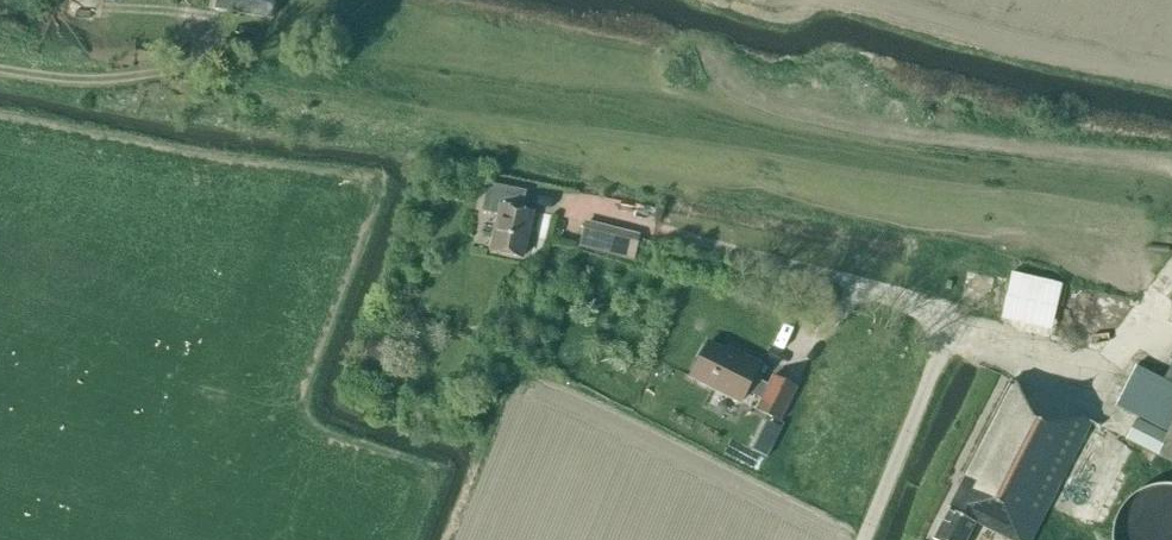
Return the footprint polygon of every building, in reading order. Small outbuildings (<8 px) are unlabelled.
[(214,9),(271,19),(274,0),(215,0),(214,9)] [(522,210),(526,192),(489,184),(482,212),(498,216),(490,251),(523,258),(534,213),(522,210)] [(579,246),(634,260),(641,236),(585,222),(579,246)] [(1059,329),(1068,282),(1016,272),(1006,318),(1059,329)] [(390,367),(400,344),(374,333),(363,356),(390,367)] [(709,341),(690,378),(740,403),(746,392),(762,399),(756,410),(779,422),(796,388),(773,376),(768,385),(753,378),(760,364),(728,348),(727,350),(709,341)] [(1163,380),(1171,385),(1171,362),(1163,380)] [(1115,407),(1137,419),(1168,435),(1171,427),(1171,385),(1163,380),(1136,366),(1115,407)] [(933,539),(966,539),(975,521),(1012,539),(1030,539),(1091,421),(1013,382),(933,539)] [(757,449),(773,456),(788,427),(771,419),(757,449)] [(1171,461),(1171,427),(1168,435),(1137,419),(1127,438),(1171,461)] [(1164,479),(1128,505),(1120,527),(1124,533),(1121,539),(1171,539),(1171,482),(1164,479)]
